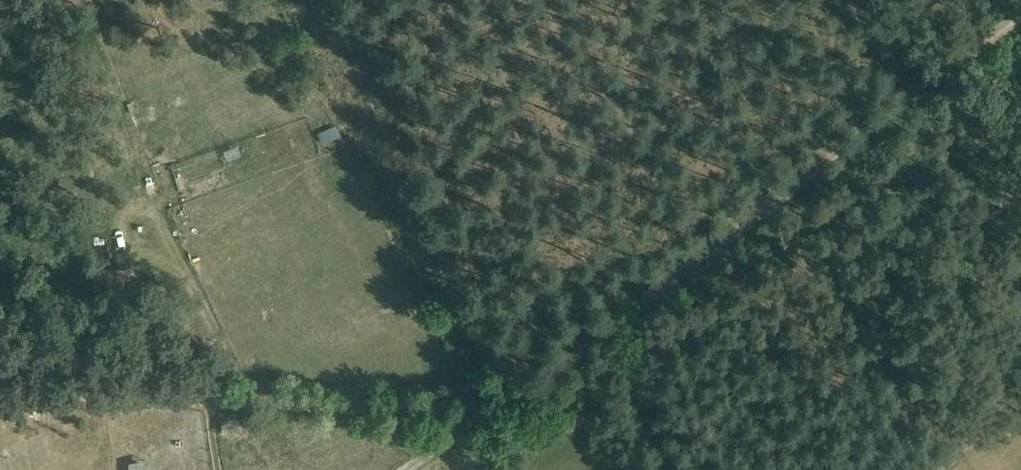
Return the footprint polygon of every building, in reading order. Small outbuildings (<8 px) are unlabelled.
[(31,418),(28,402),(18,403),(20,420),(31,418)]
